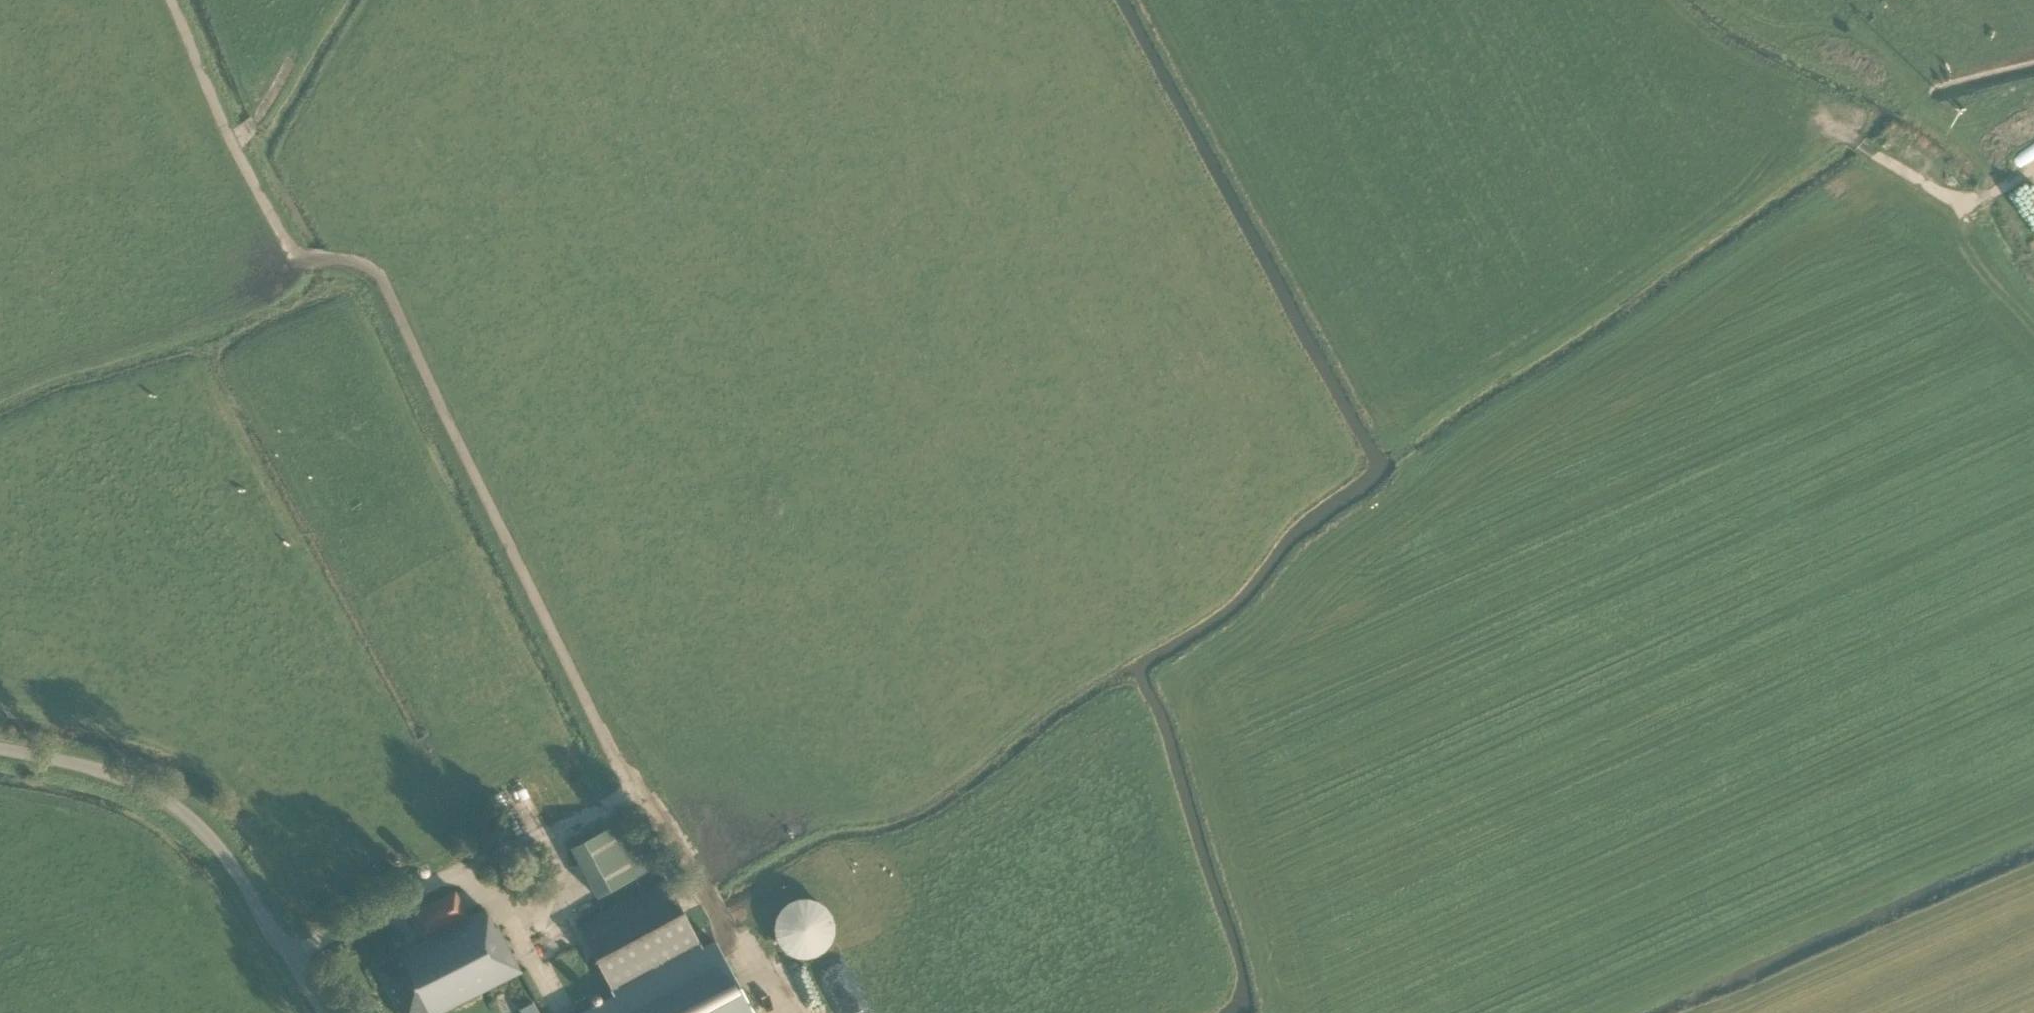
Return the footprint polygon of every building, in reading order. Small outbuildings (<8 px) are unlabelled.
[(596,898),(637,876),(609,826),(569,848),(596,898)] [(590,1007),(579,1012),(753,1012),(714,941),(702,948),(664,878),(577,925),(614,994),(590,1007)] [(454,893),(411,914),(424,941),(374,966),(398,1012),(441,1012),(519,974),(495,927),(492,929),(483,911),(467,919),(454,893)] [(808,898),(804,898),(800,898),(795,899),(792,900),(789,902),(788,903),(784,905),(781,908),(778,912),(777,914),(776,916),(775,918),(774,920),(774,922),(773,924),(773,927),(773,930),(773,932),(774,934),(774,936),(775,938),(775,940),(776,942),(777,944),(778,946),(780,948),(781,949),(784,952),(787,954),(790,956),(794,958),(798,959),(802,959),(806,959),(810,959),(813,958),(815,957),(818,956),(821,954),(823,952),(825,951),(827,948),(829,946),(830,944),(831,942),(832,940),(833,938),(834,935),(834,933),(834,931),(834,928),(834,924),(833,921),(833,920),(833,918),(832,916),(831,914),(830,912),(828,910),(827,908),(824,906),(822,904),(820,903),(818,902),(814,900),(811,899),(808,898)] [(532,1002),(519,1009),(521,1012),(539,1012),(532,1002)]
